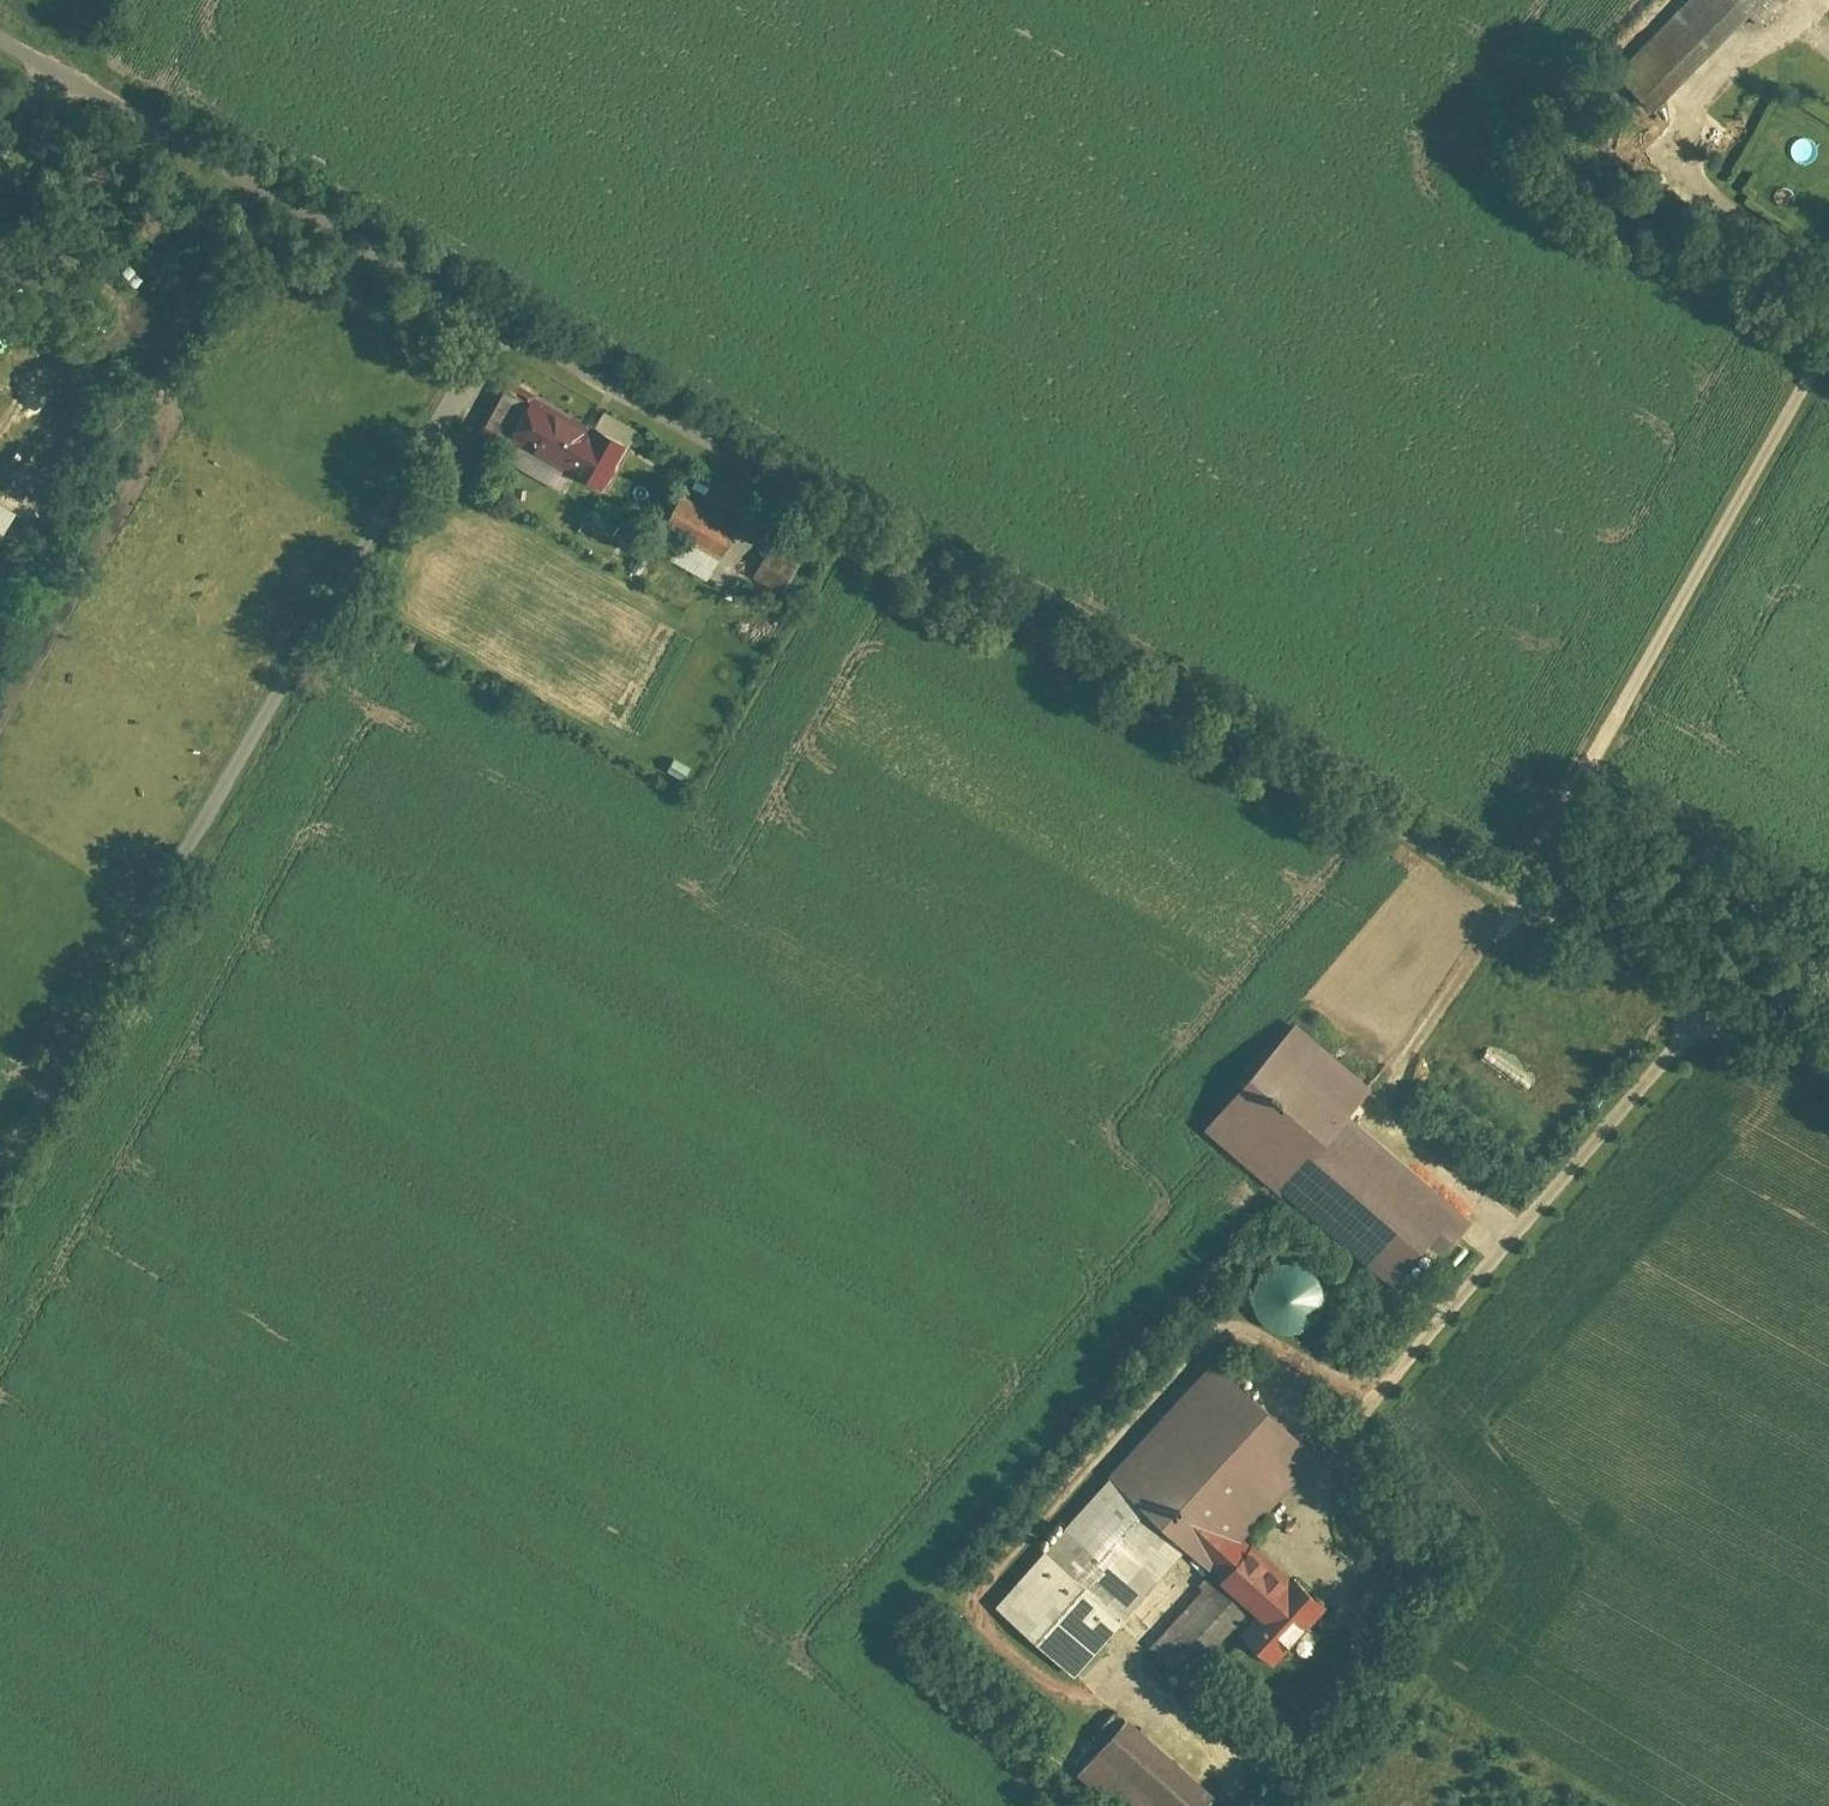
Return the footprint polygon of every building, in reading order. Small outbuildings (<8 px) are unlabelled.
[(1752,19),(1732,0),(1694,0),(1624,70),(1663,108),(1752,19)] [(1764,29),(1794,0),(1736,0),(1764,29)] [(629,449),(539,401),(518,442),(608,489),(629,449)] [(684,495),(665,527),(725,562),(744,529),(684,495)] [(5,507),(6,531),(21,531),(20,507),(5,507)] [(798,594),(814,545),(780,534),(764,583),(798,594)] [(1367,1086),(1292,1021),(1200,1128),(1275,1193),(1278,1189),(1345,1112),(1367,1086)] [(1345,1112),(1278,1189),(1390,1284),(1425,1243),(1440,1256),(1471,1220),(1345,1112)] [(1322,1314),(1325,1304),(1325,1292),(1321,1282),(1314,1272),(1305,1266),(1293,1262),(1281,1263),(1269,1268),(1260,1276),(1254,1287),(1253,1300),(1255,1312),(1262,1322),(1272,1330),(1284,1334),(1295,1334),(1306,1330),(1315,1324),(1322,1314)] [(1117,1477),(1216,1568),(1321,1453),(1222,1363),(1117,1477)] [(1000,1606),(1078,1678),(1194,1551),(1116,1480),(1000,1606)] [(1226,1581),(1265,1616),(1295,1583),(1257,1548),(1226,1581)] [(1244,1639),(1273,1666),(1332,1601),(1304,1575),(1244,1639)] [(1155,1651),(1190,1683),(1254,1614),(1219,1582),(1155,1651)] [(1079,1776),(1111,1805),(1213,1805),(1218,1800),(1132,1720),(1079,1776)]
